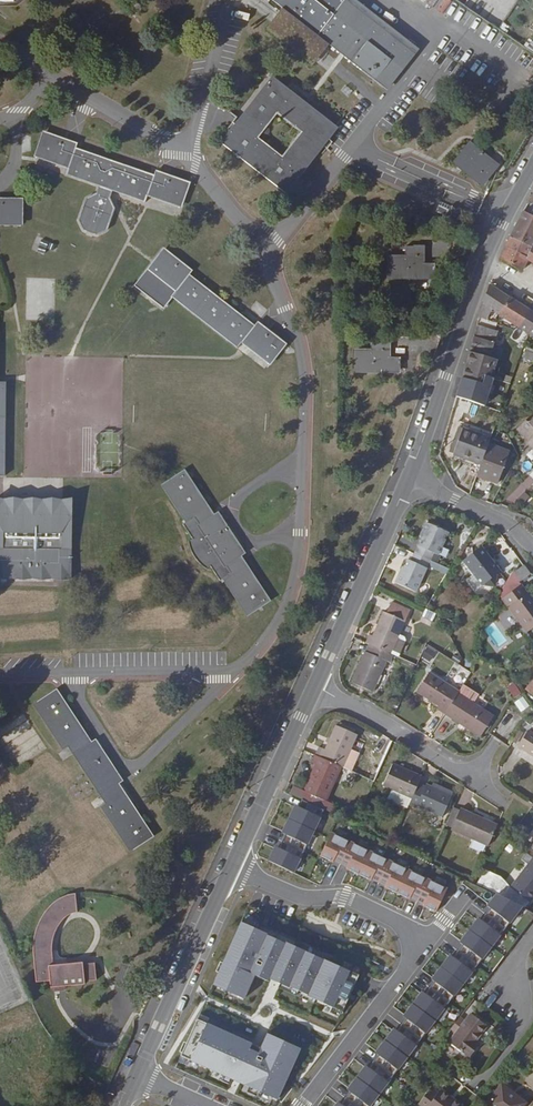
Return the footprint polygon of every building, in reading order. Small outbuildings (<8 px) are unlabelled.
[(356,0),(272,0),(387,90),(420,49),(356,0)] [(529,39),(524,46),(532,53),(532,41),(529,39)] [(272,76),(221,143),(287,194),(338,128),(272,76)] [(43,130),(34,155),(69,168),(67,173),(100,185),(97,192),(86,196),(78,219),(83,229),(97,234),(107,229),(115,207),(110,197),(113,190),(146,202),(148,195),(182,208),(191,183),(156,170),(154,176),(76,149),(78,143),(43,130)] [(500,165),(470,141),(452,163),(483,187),(500,165)] [(23,225),(24,198),(0,198),(0,225),(23,225)] [(463,212),(451,206),(446,216),(459,222),(463,212)] [(510,237),(532,248),(532,216),(523,211),(510,237)] [(510,237),(500,258),(523,271),(528,260),(532,263),(532,248),(510,237)] [(388,257),(388,279),(434,280),(434,264),(424,264),(424,247),(406,246),(406,257),(388,257)] [(255,328),(188,275),(191,271),(164,250),(137,285),(164,307),(172,295),(237,346),(241,341),(270,363),(285,344),(258,324),(255,328)] [(492,310),(499,315),(510,297),(490,285),(482,303),(478,317),(487,321),(492,310)] [(510,297),(499,315),(519,329),(531,310),(510,297)] [(519,329),(532,337),(532,311),(531,310),(519,329)] [(470,352),(490,358),(498,330),(478,325),(470,352)] [(508,333),(498,330),(490,358),(498,360),(499,361),(508,333)] [(354,351),(354,373),(399,373),(400,358),(390,358),(390,340),(371,340),(371,351),(354,351)] [(524,358),(532,361),(532,353),(527,351),(524,358)] [(462,378),(477,383),(482,384),(485,376),(492,378),(498,360),(490,358),(470,352),(462,378)] [(462,378),(460,384),(475,389),(477,383),(462,378)] [(460,384),(458,392),(472,397),(475,389),(460,384)] [(457,397),(469,401),(471,402),(473,397),(472,397),(458,392),(457,397)] [(457,397),(455,402),(468,406),(469,401),(457,397)] [(524,408),(532,412),(532,410),(532,400),(529,398),(524,408)] [(528,422),(525,420),(517,429),(528,441),(527,443),(532,449),(532,416),(528,422)] [(449,452),(481,464),(489,443),(491,438),(459,427),(449,452)] [(489,443),(481,464),(477,476),(498,484),(510,451),(489,443)] [(184,470),(161,485),(186,523),(183,525),(193,539),(188,542),(189,545),(190,547),(190,549),(191,552),(192,554),(194,556),(195,558),(196,560),(198,562),(200,564),(202,566),(204,567),(206,569),(207,569),(211,566),(220,581),(222,579),(247,617),(271,602),(241,557),(246,554),(218,512),(214,515),(184,470)] [(71,579),(72,499),(0,498),(0,578),(71,579)] [(447,536),(425,526),(421,535),(422,536),(416,550),(413,557),(409,565),(406,563),(400,577),(399,576),(394,587),(414,596),(425,572),(428,565),(428,564),(431,557),(436,559),(447,536)] [(485,583),(494,585),(496,575),(500,572),(481,546),(463,560),(482,585),(485,583)] [(524,566),(516,573),(521,580),(530,573),(524,566)] [(523,583),(521,581),(520,581),(514,572),(513,571),(499,595),(527,632),(532,628),(532,597),(528,590),(527,591),(521,584),(523,583)] [(369,644),(371,645),(391,654),(399,635),(405,621),(410,610),(391,602),(387,613),(383,612),(373,636),(369,634),(366,642),(369,644)] [(399,635),(391,654),(394,655),(398,657),(405,641),(404,638),(399,635)] [(529,641),(517,650),(521,657),(532,648),(532,647),(529,641)] [(423,652),(429,656),(433,648),(426,644),(423,652)] [(368,653),(365,652),(364,651),(351,682),(373,692),(387,661),(390,663),(394,655),(391,654),(371,645),(368,653)] [(412,647),(409,655),(416,658),(419,650),(412,647)] [(463,680),(467,670),(460,667),(455,676),(463,680)] [(445,714),(458,693),(460,691),(430,671),(416,693),(439,707),(437,710),(445,715),(445,714)] [(519,680),(526,689),(532,684),(532,680),(528,674),(519,680)] [(506,687),(513,699),(521,694),(514,682),(506,687)] [(460,691),(458,693),(473,702),(477,694),(463,685),(460,691)] [(56,689),(33,705),(62,750),(69,745),(106,802),(100,806),(129,852),(154,837),(119,784),(123,781),(95,739),(91,742),(56,689)] [(473,702),(458,693),(445,714),(480,737),(494,716),(473,702)] [(523,696),(514,703),(521,713),(530,707),(523,696)] [(316,755),(318,756),(341,767),(344,768),(350,752),(358,735),(335,725),(325,749),(321,748),(320,747),(316,755)] [(531,732),(528,730),(517,747),(532,757),(532,729),(531,732)] [(358,756),(350,752),(344,768),(351,771),(358,756)] [(341,767),(318,756),(316,755),(314,754),(311,762),(315,764),(316,765),(304,791),(294,786),(291,794),(302,799),(323,810),(334,784),(334,781),(335,781),(341,767)] [(412,799),(419,783),(422,776),(393,763),(382,786),(412,799)] [(433,782),(432,786),(452,794),(453,791),(433,782)] [(425,785),(419,783),(412,799),(409,806),(416,809),(417,806),(442,817),(452,794),(432,786),(426,783),(425,785)] [(323,810),(302,799),(298,807),(295,805),(282,833),(285,835),(279,848),(276,847),(269,861),(294,873),(324,810),(323,810)] [(451,828),(459,810),(454,807),(446,825),(451,828)] [(498,824),(461,807),(459,810),(451,828),(450,830),(488,847),(498,824)] [(365,820),(361,827),(369,831),(372,824),(365,820)] [(437,910),(448,887),(333,832),(321,855),(334,861),(335,859),(348,866),(348,867),(372,879),(373,877),(387,884),(386,886),(411,897),(412,896),(425,902),(424,904),(437,910)] [(510,887),(530,903),(532,898),(532,857),(510,887)] [(518,909),(516,907),(518,904),(500,895),(491,908),(493,910),(484,922),(481,920),(463,944),(466,946),(456,959),(453,957),(435,981),(438,983),(428,995),(426,993),(407,1018),(409,1020),(400,1032),(398,1030),(379,1054),(382,1056),(372,1069),(369,1067),(351,1091),(354,1093),(344,1105),(342,1103),(340,1105),(370,1105),(518,909)] [(95,962),(57,965),(54,916),(77,914),(76,898),(34,900),(39,982),(51,981),(51,987),(97,984),(95,962)] [(241,920),(215,977),(245,992),(254,974),(267,980),(269,978),(279,983),(288,987),(288,986),(306,994),(306,995),(315,999),(341,1012),(358,976),(241,920)] [(215,977),(212,982),(243,997),(245,992),(215,977)] [(279,983),(277,986),(313,1003),(315,999),(306,995),(306,994),(288,986),(288,987),(279,983)] [(470,1013),(465,1021),(460,1017),(451,1030),(455,1033),(449,1042),(468,1058),(480,1043),(476,1040),(487,1026),(470,1013)] [(196,1017),(179,1053),(274,1098),(296,1053),(263,1038),(259,1047),(196,1017)] [(266,1032),(263,1038),(296,1053),(298,1048),(266,1032)] [(485,1105),(522,1105),(525,1102),(527,1104),(528,1102),(503,1083),(485,1105)] [(438,1093),(431,1087),(418,1103),(422,1105),(463,1105),(441,1089),(438,1093)]
